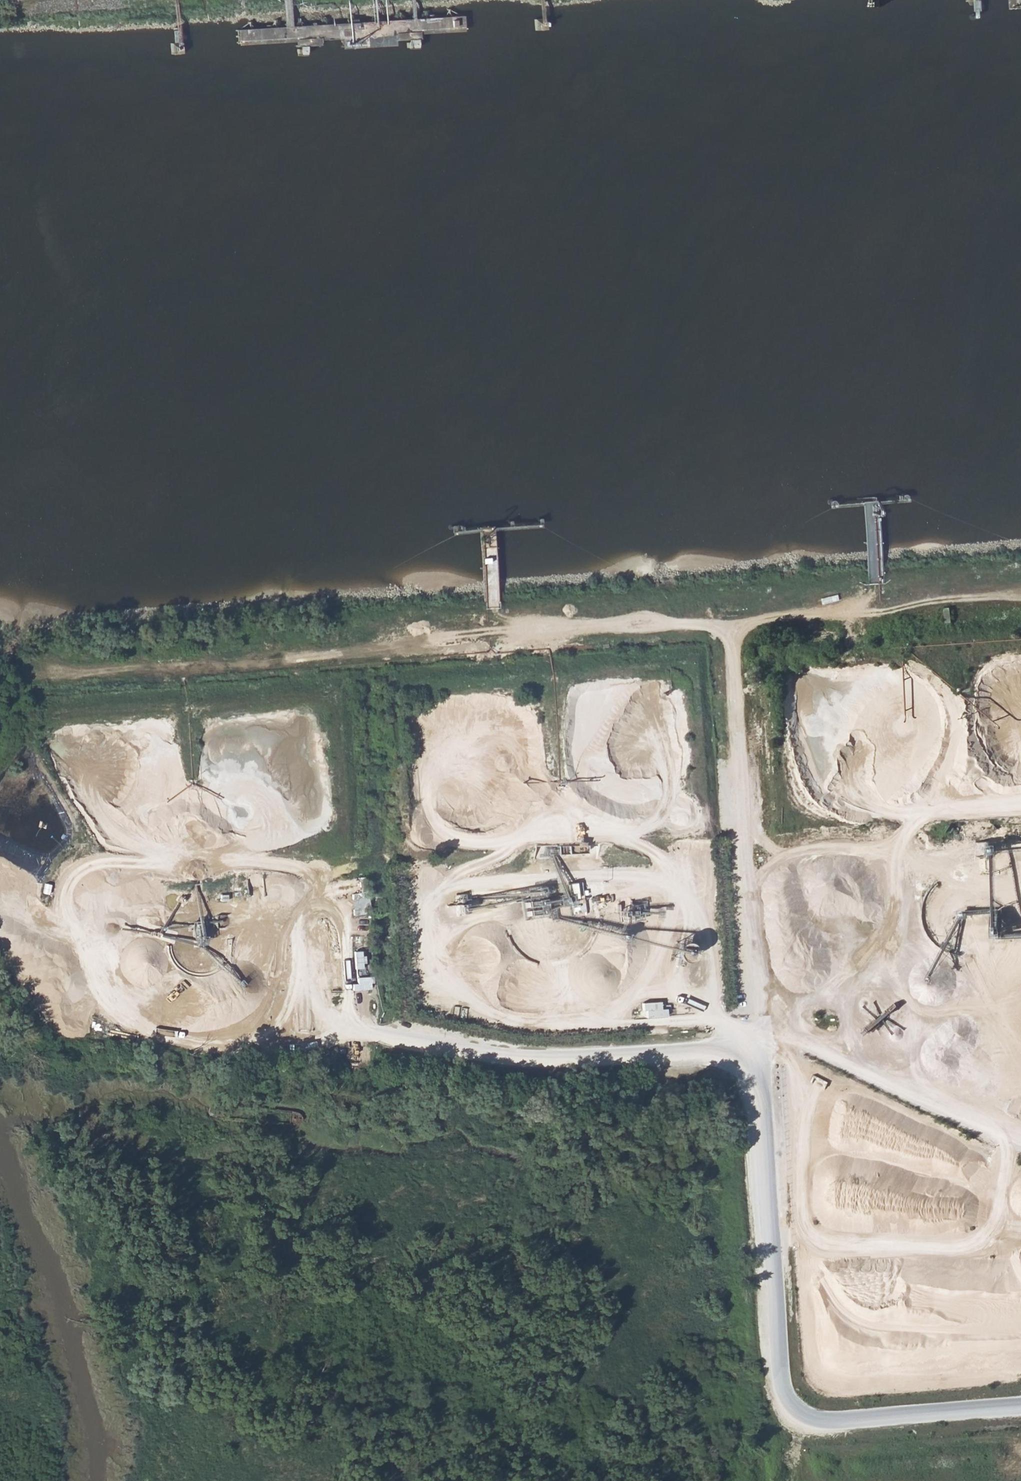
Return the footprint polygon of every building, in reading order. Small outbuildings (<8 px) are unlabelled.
[(577,882),(570,883),(572,892),(578,891),(577,882)]
